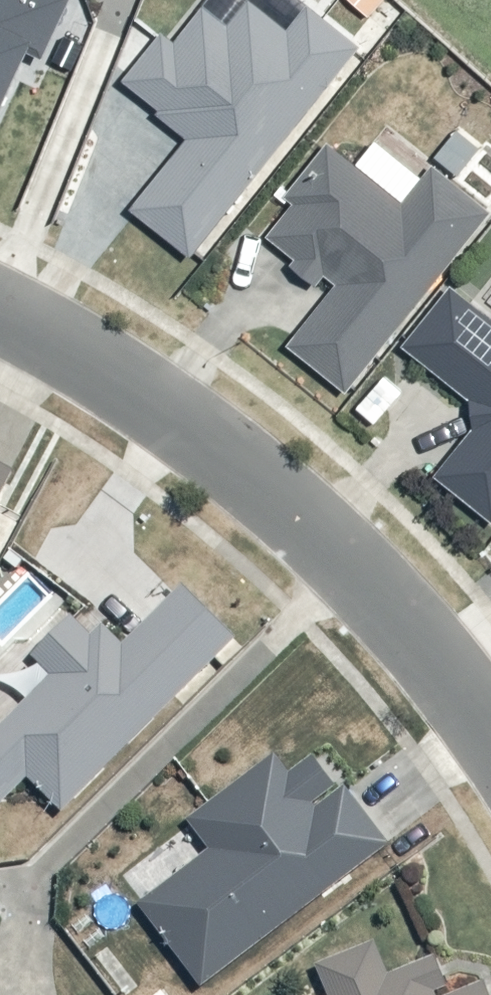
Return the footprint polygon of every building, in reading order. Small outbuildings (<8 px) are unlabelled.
[(39,52),(52,58),(79,0),(0,0),(0,136),(39,52)] [(193,138),(131,210),(193,258),(361,50),(311,8),(290,34),(250,2),(228,29),(204,9),(177,44),(165,34),(125,82),(193,138)] [(290,347),(349,395),(490,217),(490,214),(436,168),(406,205),(332,146),(290,197),(298,205),(274,237),(337,287),(290,347)] [(438,477),(490,522),(490,320),(455,289),(407,347),(473,402),(478,431),(438,477)] [(17,476),(0,466),(0,507),(17,476)] [(28,782),(63,816),(238,643),(182,588),(127,648),(104,626),(92,638),(74,620),(34,659),(54,679),(0,730),(0,811),(28,782)] [(147,905),(205,987),(394,848),(324,757),(299,777),(284,757),(195,824),(215,852),(147,905)] [(442,960),(395,976),(381,945),(322,967),(332,994),(455,994),(442,960)] [(490,985),(469,994),(490,994),(490,987),(490,985)]
